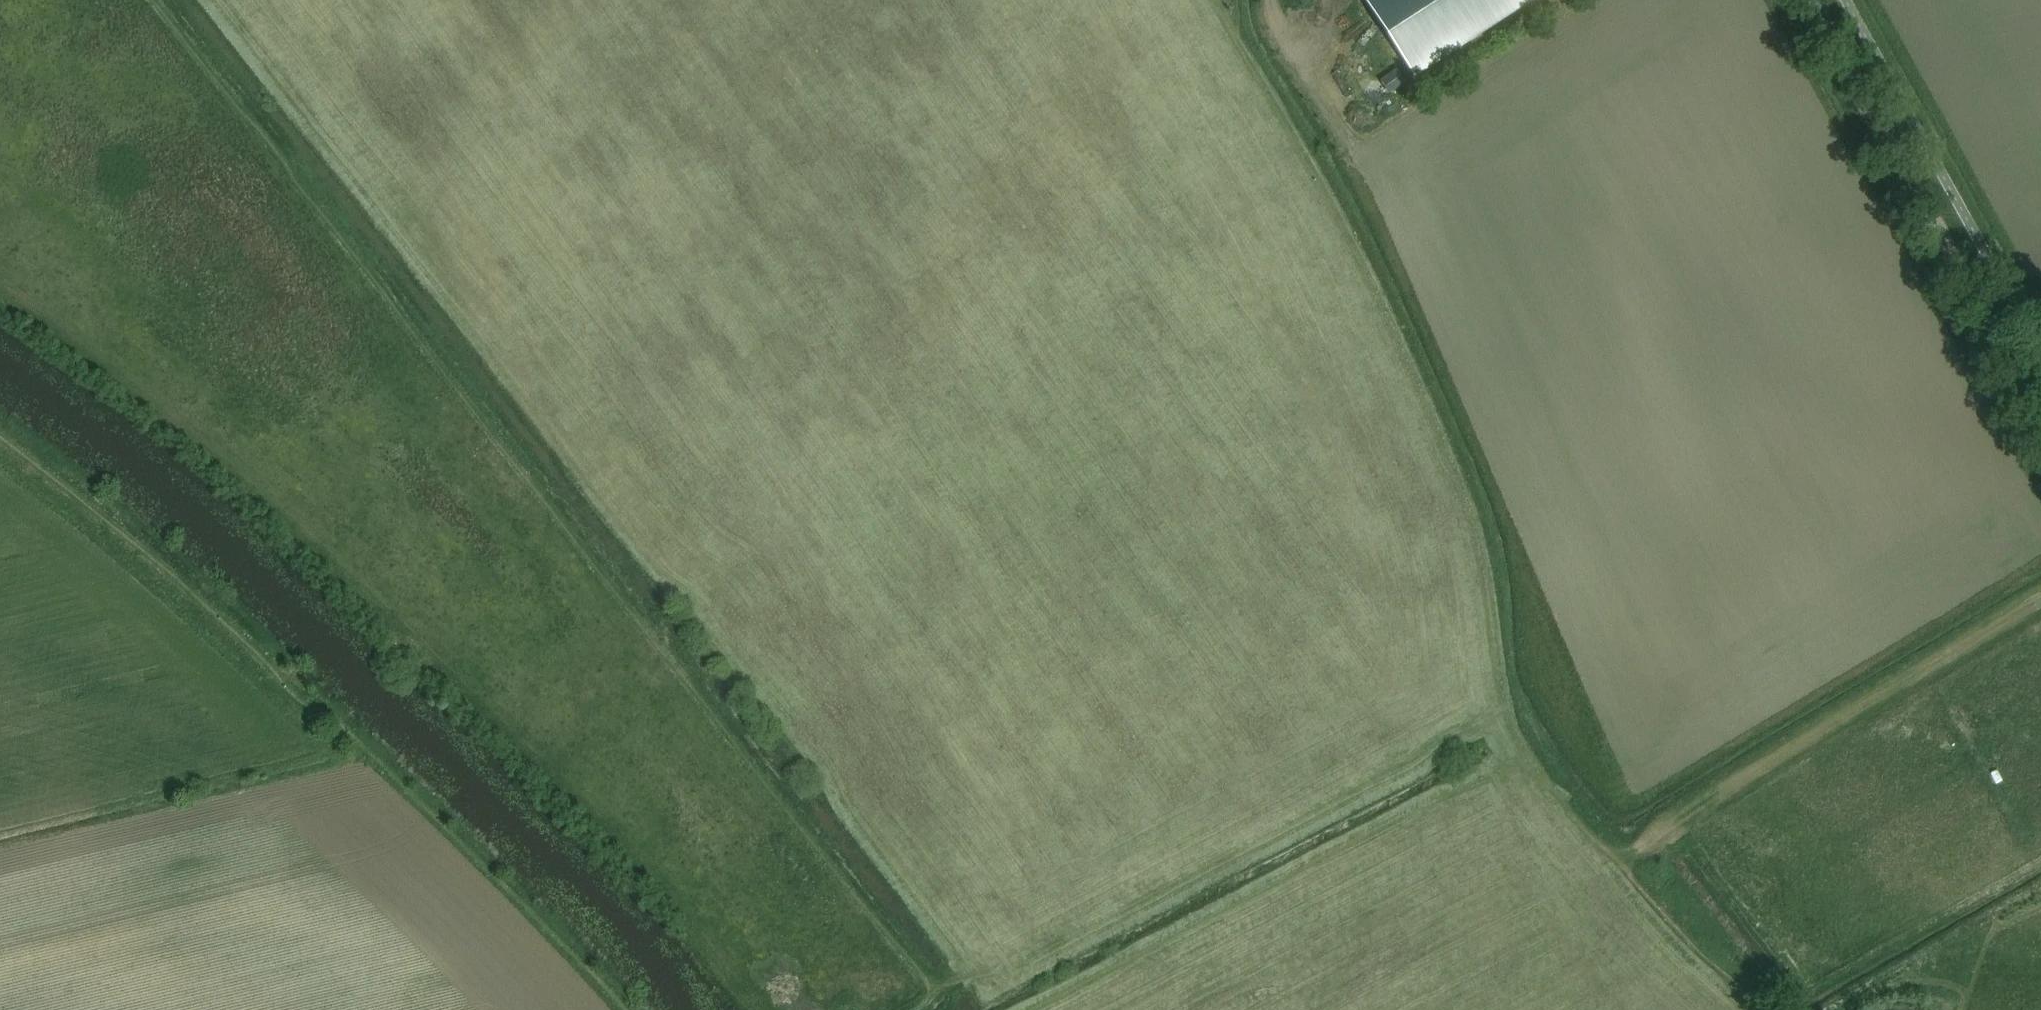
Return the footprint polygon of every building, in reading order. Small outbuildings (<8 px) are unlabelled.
[(1538,0),(1362,0),(1415,80),(1538,0)]
